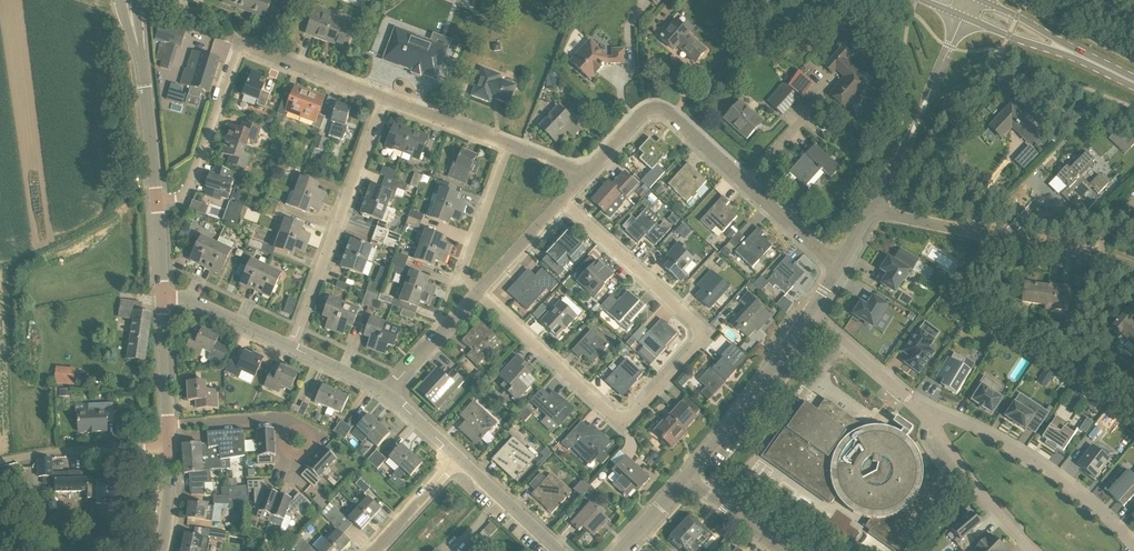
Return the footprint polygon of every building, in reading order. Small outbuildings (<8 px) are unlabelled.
[(223,3),(238,8),(239,6),(266,16),(272,0),(224,0),(223,3)] [(332,18),(335,12),(317,6),(307,33),(347,48),(355,27),(332,18)] [(706,50),(688,34),(690,33),(675,20),(660,37),(674,50),(680,43),(691,53),(689,55),(696,62),(706,50)] [(187,30),(161,22),(156,39),(162,41),(157,60),(163,62),(161,67),(171,70),(179,47),(181,48),(187,30)] [(646,39),(648,36),(648,32),(644,30),(640,35),(643,37),(640,41),(644,44),(647,41),(646,39)] [(434,43),(432,42),(411,35),(409,39),(394,33),(384,60),(413,71),(412,73),(421,76),(422,74),(436,80),(443,61),(444,61),(446,55),(445,55),(446,53),(432,47),(434,43)] [(606,64),(625,63),(625,48),(613,49),(613,57),(607,57),(590,42),(571,62),(591,80),(606,64)] [(866,87),(853,76),(866,62),(846,43),(825,66),(833,73),(836,69),(845,77),(830,94),(846,109),(866,87)] [(192,88),(202,91),(210,93),(220,59),(194,51),(193,51),(190,61),(188,69),(186,69),(182,85),(192,88)] [(516,85),(499,79),(500,75),(483,68),(472,95),(491,102),(494,94),(499,96),(498,99),(510,104),(516,85)] [(265,85),(260,83),(263,75),(253,71),(243,95),(258,101),(257,105),(265,108),(270,94),(263,91),(265,85)] [(803,98),(814,83),(799,72),(788,86),(803,98)] [(549,76),(552,88),(560,86),(557,74),(549,76)] [(172,84),(167,100),(183,105),(186,94),(180,92),(181,87),(172,84)] [(800,98),(783,84),(767,102),(784,116),(800,98)] [(310,92),(296,87),(290,103),(283,101),(278,113),(285,116),(287,110),(301,116),(310,92)] [(325,98),(310,92),(301,116),(316,121),(313,127),(321,130),(326,117),(318,114),(325,98)] [(762,120),(741,101),(724,119),(747,140),(754,133),(752,131),(762,120)] [(352,108),(337,103),(332,122),(333,122),(329,135),(343,140),(345,135),(346,135),(346,134),(345,134),(347,126),(346,126),(352,108)] [(578,109),(584,114),(588,114),(590,112),(590,108),(584,103),(580,103),(578,106),(578,109)] [(1016,123),(1026,133),(1023,136),(1030,144),(1033,141),(1040,135),(1042,132),(1032,123),(1038,116),(1028,105),(1021,112),(1015,107),(1012,104),(990,126),(1002,138),(1016,123)] [(569,131),(573,136),(581,127),(559,107),(540,127),(558,143),(569,131)] [(266,123),(272,125),(275,119),(268,116),(266,123)] [(1077,124),(1082,130),(1090,122),(1084,117),(1077,124)] [(227,140),(245,147),(248,139),(255,142),(260,129),(243,123),(247,124),(244,131),(241,130),(232,126),(227,140)] [(412,130),(395,124),(386,148),(393,150),(394,148),(404,152),(412,130)] [(1133,145),(1133,141),(1120,127),(1110,138),(1125,154),(1133,145)] [(428,137),(421,134),(412,130),(404,152),(413,155),(412,158),(420,160),(428,137)] [(1039,146),(1045,140),(1040,135),(1033,141),(1039,146)] [(327,139),(318,136),(314,148),(324,151),(327,139)] [(672,149),(665,143),(664,145),(659,140),(657,143),(651,138),(639,150),(644,154),(640,159),(641,160),(653,171),(672,149)] [(229,163),(245,169),(250,156),(243,154),(245,147),(227,140),(222,153),(231,156),(235,158),(232,164),(229,163)] [(1025,169),(1039,153),(1030,145),(1016,161),(1025,169)] [(815,146),(787,176),(788,177),(791,173),(804,184),(819,168),(822,171),(822,170),(832,178),(841,168),(815,146)] [(477,155),(463,149),(456,165),(454,164),(448,176),(465,183),(477,155)] [(1108,183),(1099,175),(1090,185),(1080,175),(1094,159),(1086,152),(1070,169),(1067,166),(1057,177),(1069,188),(1064,193),(1070,198),(1068,200),(1078,210),(1084,215),(1100,197),(1098,195),(1108,183)] [(626,165),(633,172),(641,161),(635,155),(626,165)] [(280,162),(278,169),(290,174),(293,167),(280,162)] [(688,164),(676,176),(681,181),(674,189),(688,202),(692,197),(694,198),(697,194),(696,193),(707,182),(688,164)] [(236,181),(238,174),(231,172),(216,167),(213,174),(210,173),(206,187),(221,191),(219,197),(228,200),(229,198),(234,182),(234,180),(236,181)] [(396,172),(384,167),(381,175),(394,179),(396,172)] [(442,173),(435,170),(432,177),(439,180),(442,173)] [(418,188),(423,176),(415,173),(410,186),(418,188)] [(641,186),(625,173),(621,177),(614,185),(610,182),(593,201),(608,215),(611,218),(623,205),(617,199),(622,194),(627,199),(628,200),(641,186)] [(302,178),(296,193),(323,203),(327,193),(317,190),(319,184),(302,178)] [(367,200),(388,208),(390,200),(393,201),(398,189),(406,192),(407,190),(408,185),(394,180),(391,186),(383,183),(381,189),(372,186),(367,200)] [(459,195),(454,193),(456,187),(438,180),(436,188),(434,193),(439,195),(436,204),(463,214),(467,204),(457,201),(459,195)] [(1018,195),(1028,195),(1029,182),(1019,182),(1018,195)] [(663,188),(657,183),(651,189),(657,195),(663,188)] [(646,193),(641,188),(637,192),(642,197),(646,193)] [(238,191),(237,195),(234,194),(232,199),(242,202),(245,194),(238,191)] [(645,198),(654,204),(659,197),(650,191),(645,198)] [(311,208),(320,211),(323,203),(296,193),(291,207),(309,213),(311,208)] [(730,209),(726,206),(730,202),(723,196),(701,221),(719,238),(724,232),(738,217),(730,209)] [(266,198),(264,204),(277,209),(280,203),(266,198)] [(361,214),(379,220),(383,221),(388,208),(367,200),(361,214)] [(194,201),(190,210),(206,216),(209,207),(194,201)] [(244,207),(230,202),(227,210),(234,213),(231,223),(238,225),(241,215),(244,207)] [(277,209),(264,204),(261,211),(275,216),(277,209)] [(451,219),(460,222),(463,214),(436,204),(433,214),(431,218),(449,225),(451,219)] [(409,217),(422,222),(424,216),(411,211),(409,217)] [(671,229),(664,222),(660,227),(657,224),(655,226),(651,222),(654,218),(647,211),(643,215),(642,214),(636,220),(633,216),(623,227),(627,230),(626,231),(639,243),(646,236),(650,240),(656,245),(662,239),(671,229)] [(680,220),(673,214),(668,220),(675,226),(680,220)] [(422,222),(409,217),(407,223),(420,228),(422,222)] [(304,226),(286,219),(280,234),(308,244),(311,235),(302,232),(304,226)] [(377,227),(388,231),(389,231),(388,223),(383,221),(379,220),(377,227)] [(677,231),(680,234),(684,231),(688,235),(691,232),(684,224),(677,231)] [(191,230),(183,227),(180,235),(188,239),(191,230)] [(731,239),(732,238),(736,233),(731,228),(725,234),(731,239)] [(772,246),(771,246),(762,237),(765,234),(758,228),(735,252),(753,268),(760,261),(759,260),(772,246)] [(552,244),(545,252),(548,256),(543,262),(560,277),(565,271),(561,267),(569,257),(574,261),(585,249),(565,230),(565,231),(566,232),(553,246),(552,244)] [(388,231),(386,237),(400,243),(402,236),(389,231),(388,231)] [(451,246),(442,243),(444,237),(426,231),(421,245),(448,255),(451,246)] [(745,237),(739,232),(726,246),(731,252),(745,237)] [(280,234),(275,249),(293,255),(295,249),(305,253),(308,244),(280,234)] [(206,268),(217,244),(202,237),(191,261),(206,268)] [(383,244),(397,249),(400,243),(386,237),(383,244)] [(264,244),(251,239),(248,246),(262,251),(264,244)] [(373,248),(352,240),(347,253),(368,261),(373,248)] [(684,251),(686,249),(679,242),(670,252),(675,257),(665,267),(682,283),(689,275),(684,271),(694,260),(684,251)] [(232,251),(217,244),(206,268),(221,275),(232,251)] [(448,255),(421,245),(416,260),(433,266),(436,261),(445,264),(448,255)] [(732,253),(726,248),(721,253),(727,258),(732,253)] [(898,261),(896,263),(889,258),(888,261),(886,260),(882,266),(883,267),(882,270),(888,274),(882,284),(895,292),(904,278),(907,279),(911,272),(909,271),(910,269),(909,268),(910,266),(914,268),(919,260),(901,248),(895,259),(898,261)] [(236,255),(241,257),(244,252),(238,249),(236,255)] [(394,259),(407,263),(409,257),(396,252),(394,259)] [(347,253),(342,268),(363,275),(368,261),(347,253)] [(578,270),(583,275),(577,282),(595,298),(605,287),(604,286),(614,275),(597,260),(596,262),(590,257),(578,270)] [(728,265),(720,258),(716,263),(723,269),(728,265)] [(407,263),(394,259),(392,265),(405,270),(407,263)] [(802,272),(795,266),(797,264),(796,263),(794,264),(788,259),(769,279),(767,281),(774,287),(776,285),(787,295),(794,286),(791,284),(802,272)] [(256,291),(267,267),(252,260),(241,284),(256,291)] [(282,274),(267,267),(256,291),(271,298),(282,274)] [(548,288),(552,292),(559,284),(542,269),(536,276),(528,270),(518,282),(519,282),(509,293),(521,304),(528,296),(535,303),(548,288)] [(429,279),(411,272),(405,270),(402,276),(409,279),(406,287),(433,297),(436,288),(427,284),(429,279)] [(730,288),(712,271),(702,282),(706,286),(697,296),(710,309),(716,302),(721,307),(729,299),(724,294),(730,288)] [(338,281),(336,288),(349,292),(351,286),(338,281)] [(374,294),(380,296),(383,287),(370,282),(367,292),(374,294)] [(757,288),(750,282),(746,286),(753,293),(757,288)] [(1035,284),(1035,286),(1030,285),(1029,290),(1027,290),(1025,292),(1024,296),(1026,298),(1033,299),(1033,303),(1054,306),(1053,308),(1067,310),(1070,287),(1057,285),(1056,287),(1035,284)] [(433,297),(406,287),(400,301),(418,308),(420,302),(430,305),(433,297)] [(646,305),(645,304),(644,306),(628,291),(627,292),(628,292),(618,302),(611,295),(604,303),(601,306),(609,313),(608,313),(623,327),(628,331),(633,326),(630,323),(646,305)] [(764,309),(766,307),(749,291),(739,302),(745,307),(729,325),(738,333),(740,331),(748,338),(748,337),(756,328),(758,331),(771,316),(772,316),(764,309)] [(369,307),(374,294),(367,292),(362,305),(369,307)] [(878,293),(875,298),(883,303),(886,298),(878,293)] [(369,307),(381,312),(385,302),(379,300),(380,296),(374,294),(369,307)] [(381,294),(380,296),(379,300),(385,302),(392,305),(394,299),(381,294)] [(909,307),(912,301),(901,295),(898,301),(909,307)] [(567,296),(562,301),(578,316),(582,311),(567,296)] [(777,304),(787,312),(794,304),(784,296),(777,304)] [(875,298),(874,297),(868,307),(861,303),(860,306),(858,305),(854,311),(855,312),(854,315),(866,322),(865,324),(871,328),(872,326),(874,327),(887,305),(883,303),(875,298)] [(335,331),(345,304),(330,299),(324,317),(329,319),(326,328),(335,331)] [(145,361),(152,314),(141,312),(142,303),(122,301),(120,317),(134,319),(129,359),(145,361)] [(560,301),(551,312),(550,311),(540,322),(545,326),(545,327),(547,329),(547,328),(557,337),(566,327),(567,328),(578,317),(560,301)] [(360,309),(345,304),(335,331),(344,335),(347,325),(353,327),(360,309)] [(972,313),(976,308),(971,304),(967,309),(972,313)] [(538,320),(539,318),(546,311),(547,309),(542,305),(533,315),(538,320)] [(1133,320),(1133,314),(1128,308),(1109,329),(1118,338),(1121,334),(1129,341),(1124,346),(1133,354),(1133,352),(1133,320)] [(416,314),(405,311),(403,310),(401,316),(414,321),(416,314)] [(911,312),(908,318),(913,321),(916,316),(911,312)] [(386,324),(372,318),(365,336),(371,338),(367,348),(376,351),(386,324)] [(677,334),(662,319),(650,332),(649,332),(639,342),(656,360),(667,348),(665,347),(677,334)] [(495,347),(490,342),(496,336),(481,322),(463,341),(473,350),(467,356),(478,365),(495,347)] [(401,329),(386,324),(376,351),(385,354),(388,345),(394,347),(401,329)] [(929,348),(935,340),(920,329),(903,352),(909,356),(904,363),(919,374),(935,352),(929,348)] [(230,347),(217,342),(219,338),(203,330),(198,340),(192,337),(186,349),(200,356),(203,350),(211,354),(209,361),(211,362),(210,364),(220,369),(230,347)] [(609,346),(592,330),(573,351),(580,358),(583,354),(593,363),(609,346)] [(624,339),(628,342),(632,337),(628,334),(624,339)] [(1055,339),(1060,346),(1066,340),(1060,334),(1055,339)] [(1018,339),(1010,335),(1007,340),(1015,345),(1018,339)] [(638,340),(633,336),(632,337),(628,342),(626,343),(631,348),(638,340)] [(724,380),(726,382),(737,370),(736,370),(742,364),(727,350),(722,356),(724,358),(713,370),(701,382),(706,387),(701,393),(709,401),(715,395),(713,393),(724,380)] [(264,358),(255,354),(253,356),(246,352),(241,363),(232,359),(226,371),(240,377),(243,371),(255,377),(264,358)] [(971,371),(962,365),(966,360),(955,353),(951,359),(948,357),(942,368),(936,377),(937,378),(937,377),(944,381),(943,383),(946,385),(945,388),(957,395),(963,385),(971,371)] [(742,363),(748,357),(746,355),(740,361),(742,363)] [(536,380),(526,371),(530,367),(518,356),(499,376),(513,389),(509,393),(518,401),(536,380)] [(643,374),(626,359),(606,381),(612,388),(613,387),(623,396),(637,381),(638,381),(637,380),(643,374)] [(1058,369),(1049,363),(1040,377),(1049,383),(1058,369)] [(56,384),(76,385),(76,367),(56,367),(56,384)] [(273,372),(272,371),(265,386),(279,392),(282,387),(290,391),(298,374),(282,367),(277,377),(272,374),(273,372)] [(465,382),(454,372),(448,378),(438,368),(430,377),(432,378),(420,391),(435,405),(446,393),(454,385),(458,389),(465,382)] [(485,375),(479,370),(474,376),(480,381),(485,375)] [(995,383),(985,377),(974,394),(976,396),(973,401),(979,405),(978,406),(980,406),(979,407),(984,410),(985,410),(986,410),(993,414),(1002,399),(990,391),(995,383)] [(678,383),(683,387),(687,383),(683,379),(678,383)] [(217,390),(206,391),(206,382),(188,383),(189,401),(196,400),(197,408),(218,406),(217,390)] [(336,392),(323,386),(315,402),(329,408),(336,392)] [(1075,391),(1084,397),(1088,392),(1078,386),(1075,391)] [(1123,400),(1129,393),(1125,390),(1119,397),(1123,400)] [(349,398),(336,392),(329,408),(342,414),(349,398)] [(571,408),(564,402),(566,400),(565,400),(564,401),(554,392),(539,408),(559,426),(571,412),(569,410),(571,408)] [(898,550),(905,550),(921,529),(893,510),(896,508),(898,507),(901,505),(902,504),(905,501),(908,499),(909,497),(910,496),(912,492),(913,491),(913,489),(915,485),(916,483),(916,482),(917,480),(917,478),(917,476),(918,475),(918,473),(918,471),(918,469),(917,467),(917,466),(917,464),(916,462),(916,460),(915,459),(915,457),(914,455),(913,454),(912,452),(911,451),(909,448),(908,446),(906,445),(905,444),(904,443),(900,441),(897,439),(894,437),(892,437),(891,436),(887,435),(883,434),(879,434),(875,434),(872,434),(870,434),(868,435),(866,428),(825,399),(817,411),(806,402),(787,428),(786,427),(765,456),(832,504),(841,490),(842,492),(843,493),(844,495),(845,497),(846,498),(847,499),(849,501),(850,502),(851,503),(854,506),(856,507),(857,508),(861,509),(864,511),(868,512),(870,512),(872,513),(875,513),(873,517),(877,520),(870,531),(898,550)] [(298,414),(304,417),(309,405),(303,402),(301,408),(298,413),(298,414)] [(114,403),(103,404),(89,404),(89,411),(78,412),(79,432),(88,432),(89,433),(97,433),(97,431),(108,431),(107,422),(115,422),(114,403)] [(496,423),(474,403),(463,414),(469,419),(460,429),(477,444),(496,423)] [(697,417),(681,403),(670,416),(669,415),(655,431),(663,438),(662,439),(664,441),(665,440),(673,448),(682,438),(680,436),(697,417)] [(1015,403),(1012,408),(1006,417),(1026,430),(1035,416),(1015,403)] [(291,410),(298,413),(301,408),(293,404),(291,410)] [(1112,405),(1099,421),(1110,430),(1123,413),(1112,405)] [(534,413),(527,407),(518,416),(525,422),(534,413)] [(321,422),(323,416),(317,414),(315,419),(321,422)] [(368,437),(380,424),(369,415),(357,428),(368,437)] [(1077,432),(1056,418),(1043,437),(1047,440),(1045,444),(1055,450),(1058,447),(1064,451),(1077,432)] [(341,421),(334,432),(339,435),(347,424),(341,421)] [(347,424),(339,435),(345,439),(353,428),(347,424)] [(390,434),(380,424),(368,437),(378,447),(390,434)] [(598,430),(592,424),(581,437),(574,430),(562,443),(569,450),(571,447),(579,454),(589,463),(587,466),(589,468),(593,468),(595,465),(594,461),(597,459),(603,464),(610,457),(603,451),(610,444),(596,432),(598,430)] [(274,429),(258,430),(259,442),(256,442),(256,450),(260,450),(260,456),(258,456),(258,464),(274,463),(273,456),(275,456),(274,429)] [(243,430),(208,433),(208,444),(183,445),(184,462),(207,461),(207,465),(212,465),(213,470),(221,469),(222,469),(221,461),(245,456),(243,430)] [(534,459),(534,458),(538,453),(531,447),(528,450),(515,438),(491,462),(492,463),(495,459),(504,468),(503,469),(515,479),(518,476),(519,477),(521,475),(520,474),(528,466),(534,459)] [(248,451),(256,451),(255,440),(247,440),(248,451)] [(358,449),(364,454),(367,451),(361,445),(358,449)] [(412,454),(402,445),(390,458),(400,467),(412,454)] [(1110,459),(1101,453),(1093,446),(1078,464),(1096,478),(1110,459)] [(328,468),(337,459),(326,448),(307,468),(309,469),(302,476),(314,487),(321,479),(319,478),(323,473),(326,476),(331,470),(328,468)] [(373,465),(382,455),(377,450),(368,460),(373,465)] [(412,454),(400,467),(393,475),(394,476),(395,475),(399,480),(406,472),(411,477),(423,464),(412,454)] [(387,459),(382,455),(373,465),(378,469),(387,459)] [(626,456),(617,466),(612,471),(620,478),(614,485),(626,496),(625,496),(626,498),(627,497),(628,496),(627,496),(640,482),(644,486),(650,478),(626,456)] [(649,458),(645,462),(651,466),(654,462),(649,458)] [(98,484),(98,479),(83,479),(83,472),(70,472),(70,473),(56,473),(56,474),(53,474),(53,459),(38,459),(39,477),(44,477),(44,485),(56,484),(56,492),(85,492),(85,495),(89,495),(89,500),(98,500),(98,484)] [(207,461),(184,462),(185,474),(192,473),(192,478),(191,478),(191,479),(192,479),(192,483),(191,483),(191,484),(192,484),(192,488),(191,488),(192,489),(193,493),(192,493),(192,495),(206,496),(205,483),(211,483),(210,470),(213,470),(212,465),(207,465),(207,461)] [(1133,476),(1124,468),(1123,468),(1124,469),(1106,489),(1105,488),(1104,488),(1125,507),(1124,506),(1133,495),(1133,475),(1133,476)] [(572,492),(561,483),(551,474),(547,478),(541,473),(530,485),(535,490),(532,495),(552,514),(567,497),(569,499),(570,497),(568,496),(572,492)] [(394,476),(390,480),(400,489),(404,484),(399,480),(395,475),(394,476)] [(1097,495),(1107,486),(1099,478),(1090,488),(1097,495)] [(361,479),(356,484),(366,494),(371,489),(361,479)] [(592,487),(583,480),(574,490),(582,498),(592,487)] [(271,516),(280,494),(268,490),(267,492),(265,491),(265,481),(248,482),(248,490),(254,490),(255,506),(261,508),(258,519),(270,523),(272,517),(271,516)] [(120,483),(98,484),(98,500),(98,513),(108,513),(108,506),(121,506),(120,483)] [(223,496),(230,496),(229,487),(222,487),(223,496)] [(302,506),(306,510),(311,504),(300,493),(292,501),(291,501),(292,499),(292,498),(280,494),(271,516),(272,517),(284,521),(286,516),(292,518),(302,506)] [(214,496),(214,504),(230,505),(230,507),(248,508),(248,497),(223,496),(214,496)] [(327,505),(317,496),(313,500),(323,509),(327,505)] [(359,508),(372,520),(381,509),(368,498),(359,508)] [(215,507),(190,503),(188,518),(213,521),(215,507)] [(326,508),(340,521),(344,516),(330,503),(326,508)] [(593,535),(608,518),(591,503),(571,524),(579,531),(585,525),(594,533),(592,534),(593,535)] [(326,508),(321,513),(336,526),(340,521),(326,508)] [(359,508),(349,519),(362,530),(372,520),(359,508)] [(567,515),(573,519),(577,514),(572,510),(567,515)] [(971,533),(981,524),(972,514),(971,514),(970,512),(962,519),(963,521),(952,531),(958,537),(954,541),(962,550),(976,538),(971,533)] [(710,532),(691,516),(680,528),(702,548),(714,536),(709,533),(710,532)] [(669,540),(681,550),(700,550),(702,548),(680,528),(669,540)] [(210,530),(209,536),(226,539),(227,532),(210,530)] [(338,530),(328,541),(339,550),(343,550),(351,542),(338,530)] [(491,536),(484,530),(476,538),(483,545),(491,536)] [(210,540),(204,538),(186,534),(183,549),(194,550),(208,550),(210,540)] [(990,534),(981,544),(976,538),(962,550),(963,550),(992,550),(1000,544),(990,534)] [(305,540),(300,536),(295,541),(296,542),(306,550),(313,550),(314,549),(305,540)] [(868,536),(862,547),(869,550),(896,550),(868,536)] [(726,539),(718,548),(721,550),(725,550),(732,543),(726,539)] [(319,550),(339,550),(328,541),(319,550)] [(296,542),(292,547),(296,550),(306,550),(296,542)]
